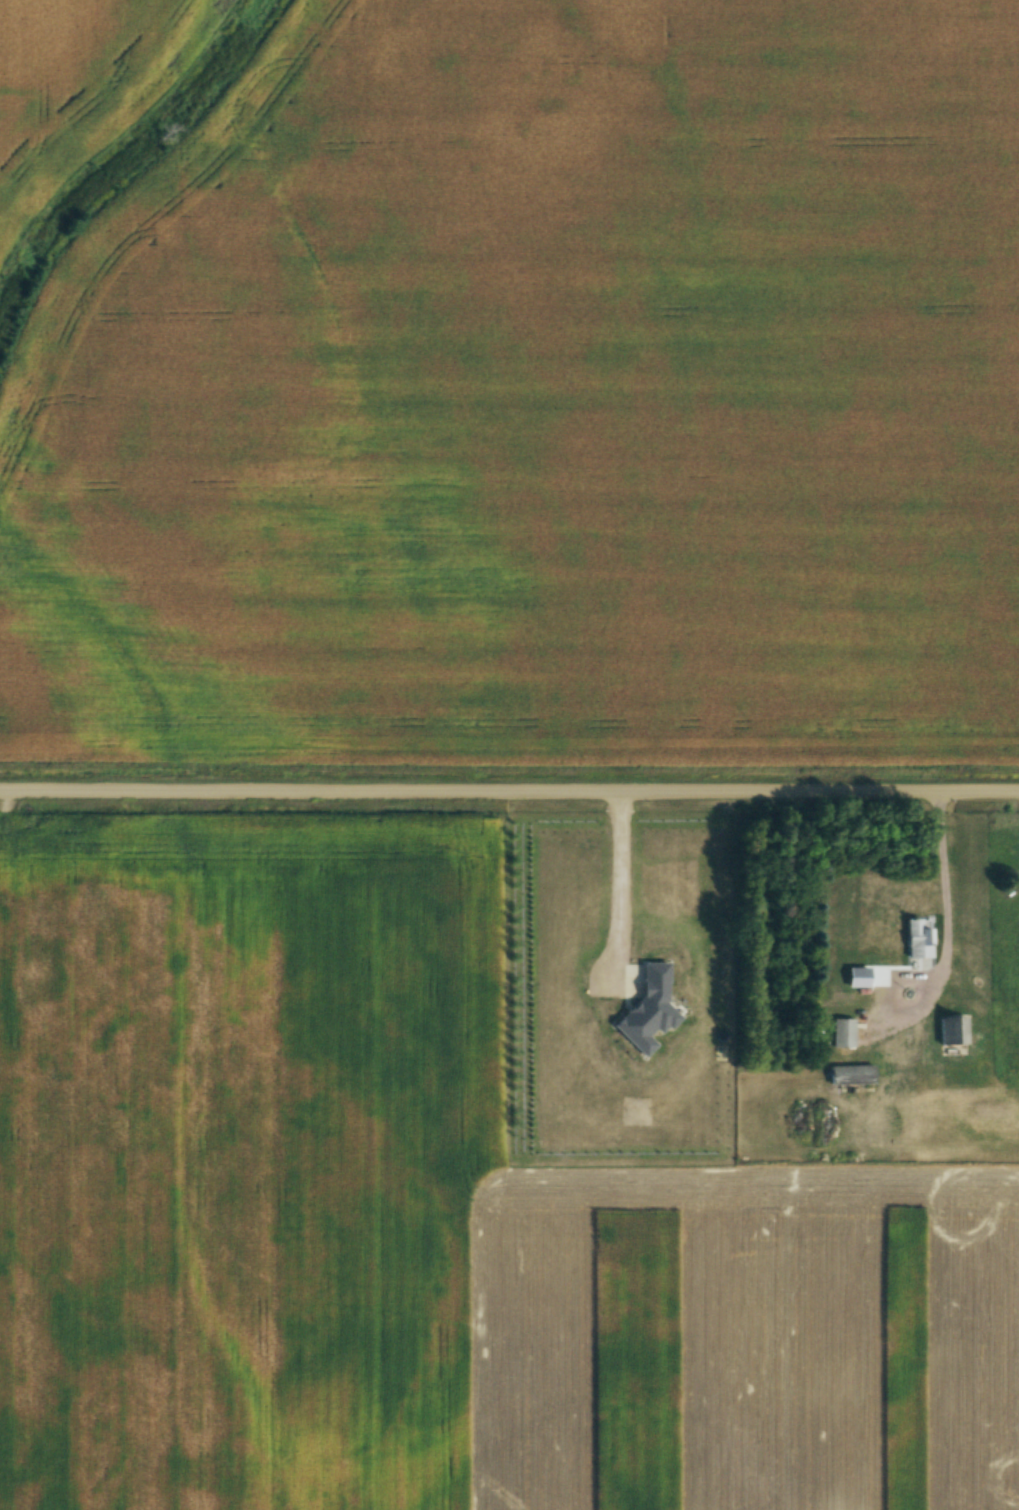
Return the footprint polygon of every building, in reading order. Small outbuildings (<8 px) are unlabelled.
[(905,921),(905,959),(930,959),(930,930),(919,930),(919,921),(905,921)] [(868,988),(868,969),(848,969),(848,988),(868,988)] [(946,1046),(966,1046),(966,1017),(946,1017),(946,1046)] [(854,1020),(832,1020),(832,1049),(854,1049),(854,1020)] [(874,1067),(829,1067),(829,1086),(874,1086),(874,1067)]
